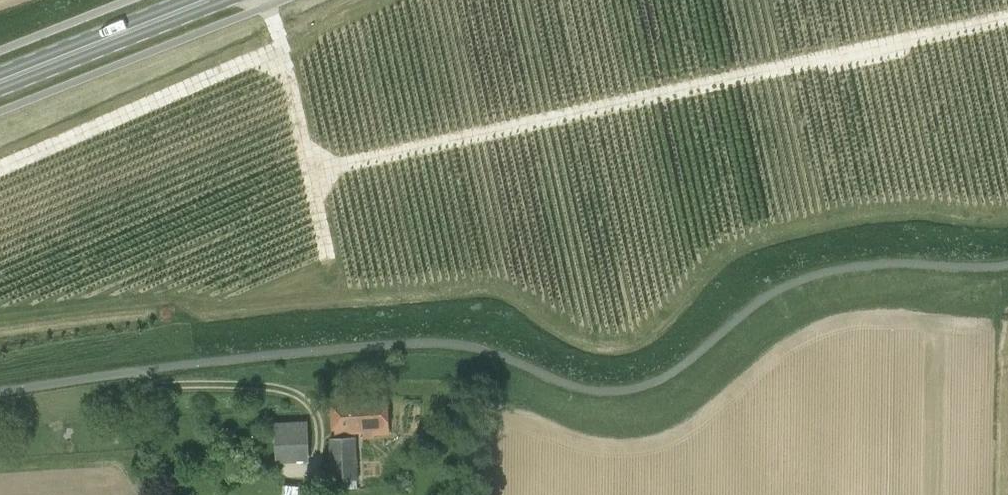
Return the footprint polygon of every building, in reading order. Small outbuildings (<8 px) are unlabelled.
[(387,397),(334,400),(336,433),(362,431),(363,437),(373,437),(373,434),(389,433),(387,397)] [(275,464),(296,463),(296,461),(303,461),(304,462),(307,462),(307,420),(273,422),(275,464)] [(358,480),(356,438),(328,439),(330,481),(358,480)] [(283,485),(282,494),(300,494),(301,487),(283,485)]
